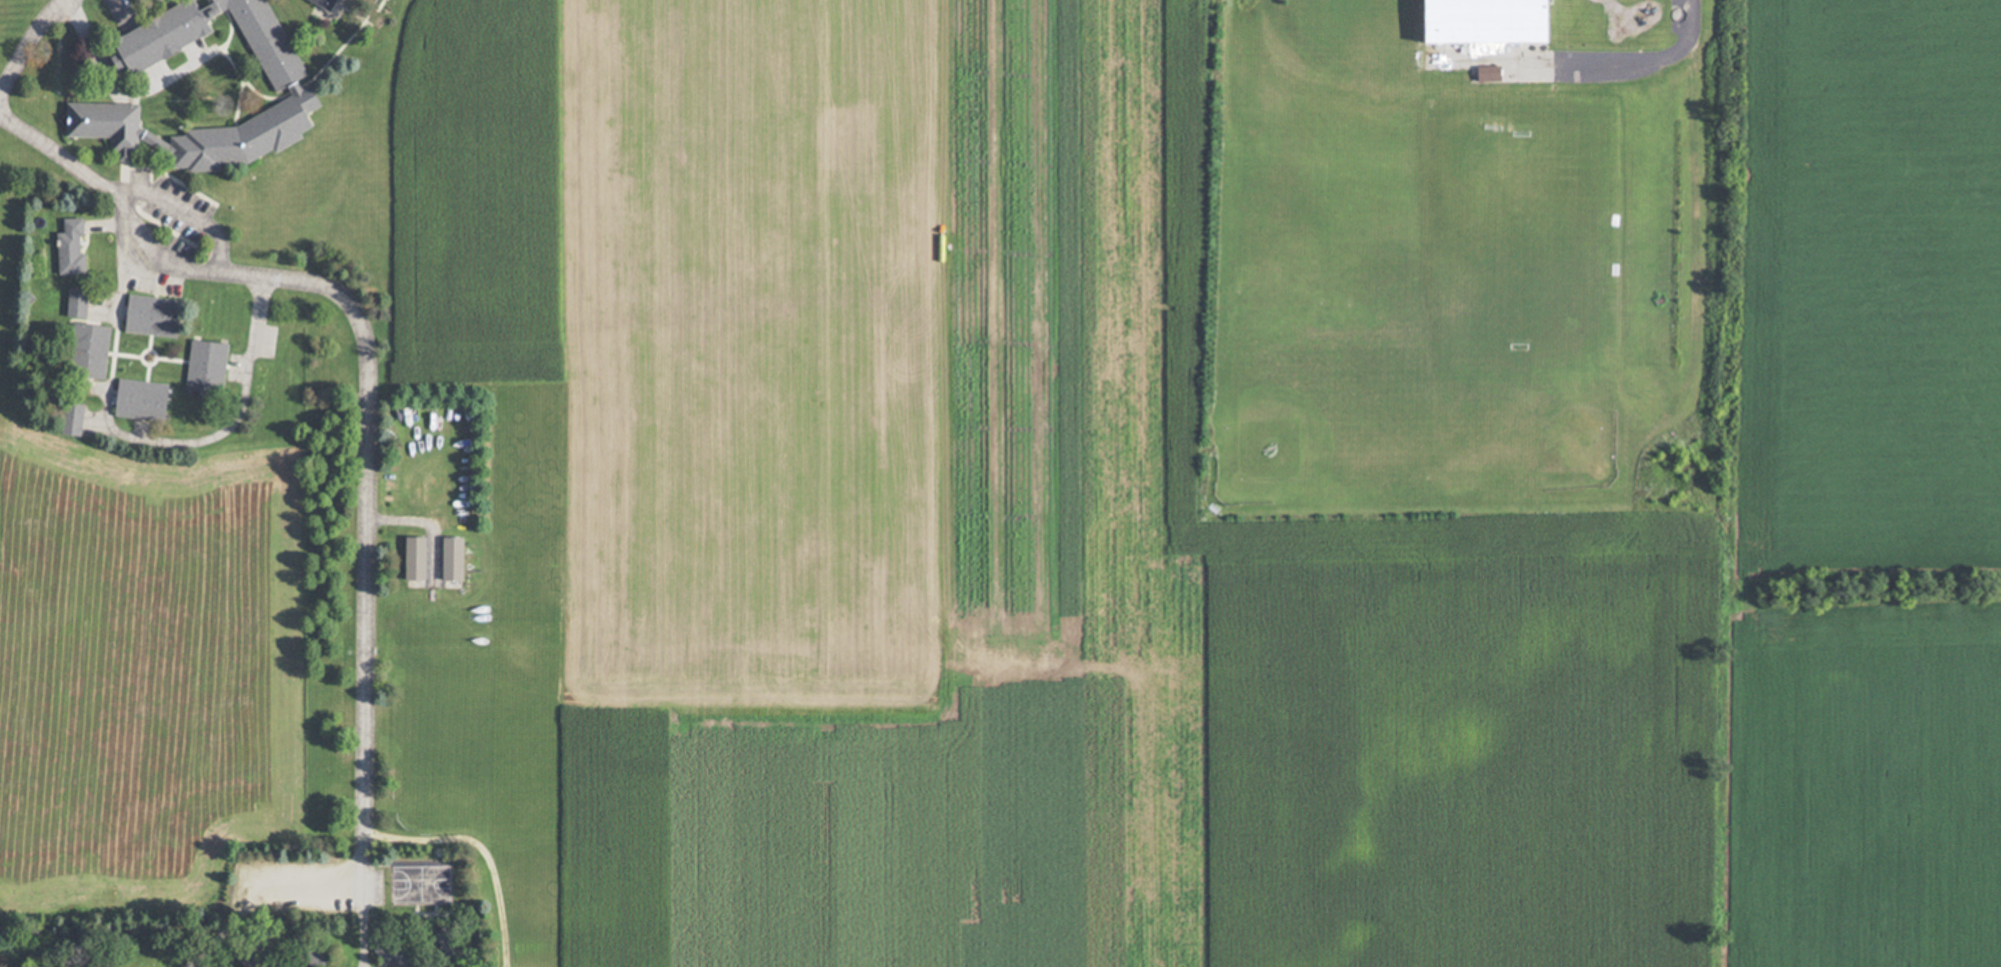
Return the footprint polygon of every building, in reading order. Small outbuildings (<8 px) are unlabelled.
[(172,141),(143,130),(144,105),(71,102),(70,137),(114,139),(123,170),(146,141),(192,177),(294,145),(315,119),(278,0),(183,0),(109,50),(143,77),(242,9),(268,96),(291,88),(296,102),(172,141)] [(340,8),(343,0),(318,0),(340,8)] [(1413,46),(1547,44),(1545,0),(1412,0),(1413,46)] [(1492,83),(1492,68),(1473,68),(1473,83),(1492,83)] [(67,219),(67,233),(62,233),(62,274),(88,274),(88,219),(67,219)] [(73,316),(89,316),(89,289),(73,289),(73,316)] [(186,300),(133,295),(129,333),(182,339),(186,300)] [(113,326),(75,323),(71,378),(109,380),(113,326)] [(230,344),(193,340),(188,391),(225,394),(230,344)] [(119,417),(169,422),(172,384),(122,379),(119,417)] [(429,537),(409,537),(409,578),(429,578),(429,537)] [(466,537),(444,537),(444,580),(466,580),(466,537)]
